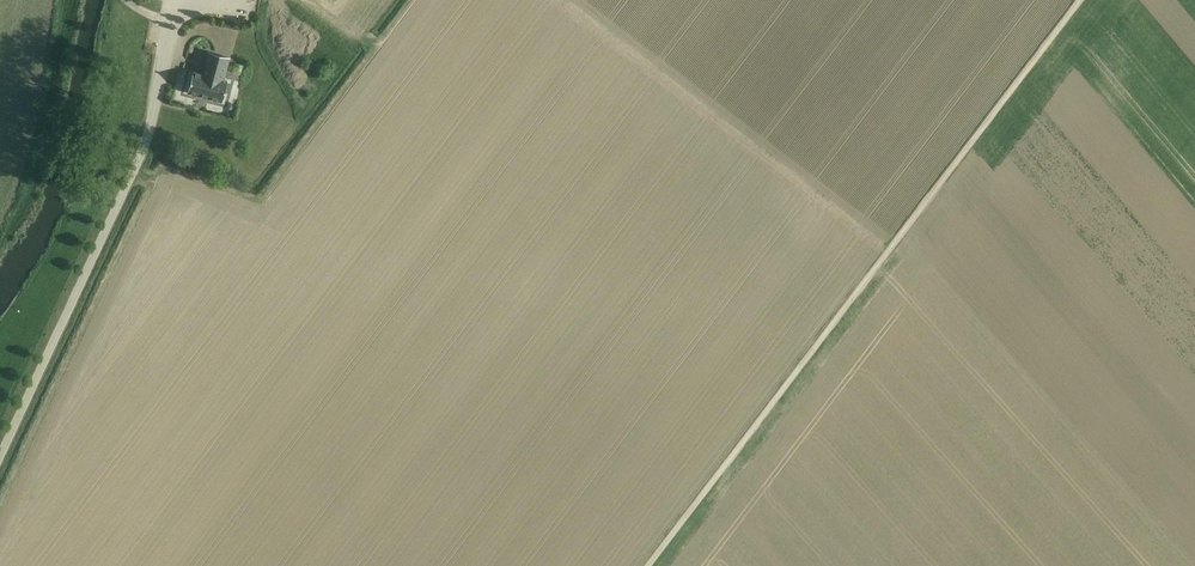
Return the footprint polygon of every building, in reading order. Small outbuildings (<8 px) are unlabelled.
[(193,71),(187,93),(221,102),(224,91),(228,92),(231,83),(226,82),(227,79),(224,79),(229,58),(207,52),(201,73),(193,71)]
